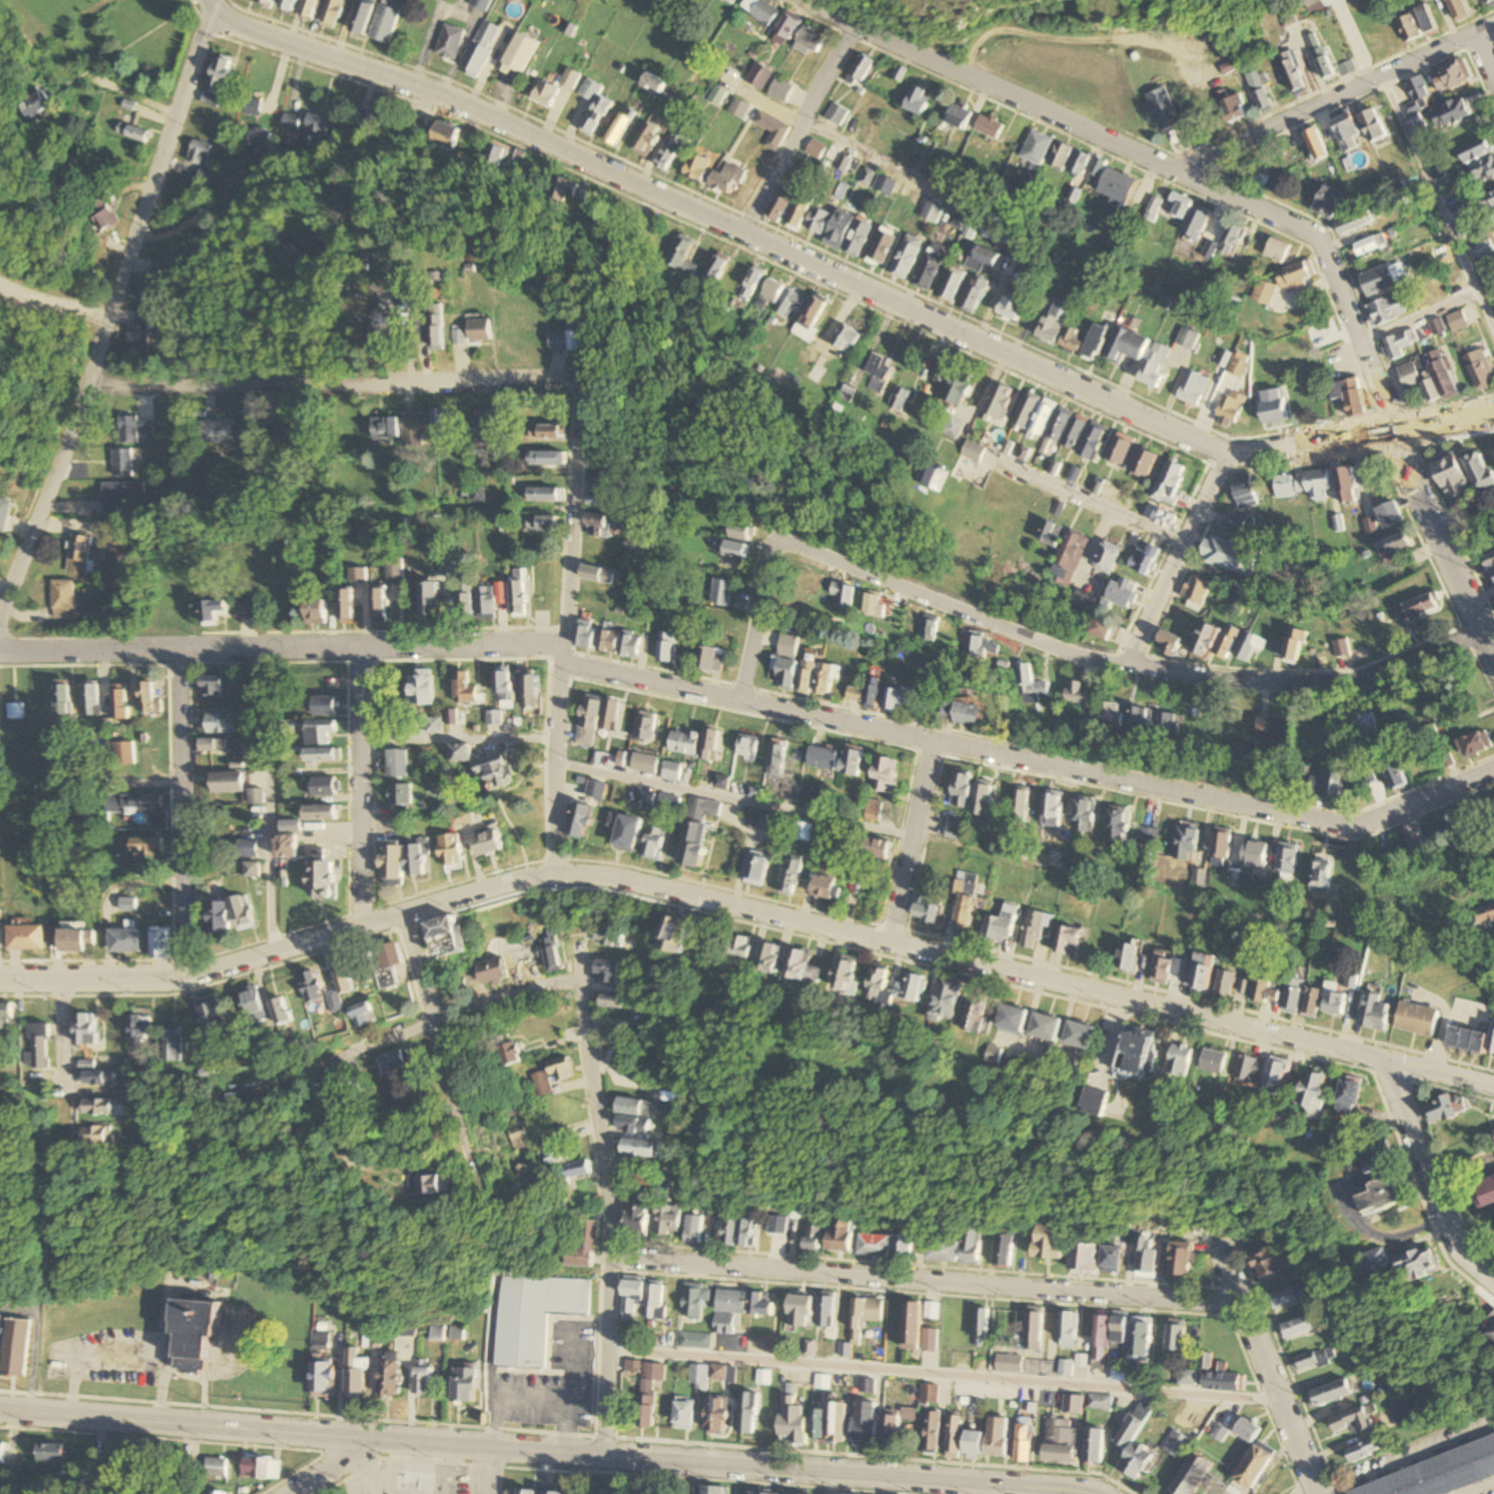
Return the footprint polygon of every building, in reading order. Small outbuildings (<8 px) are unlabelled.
[(505,1371),(541,1373),(545,1317),(581,1319),(583,1293),(511,1289),(505,1371)] [(1493,1476),(1493,1434),(1348,1492),(1349,1493),(1449,1493),(1493,1476)] [(1175,1492),(1174,1493),(1193,1493),(1213,1462),(1193,1449),(1168,1488),(1175,1492)]
